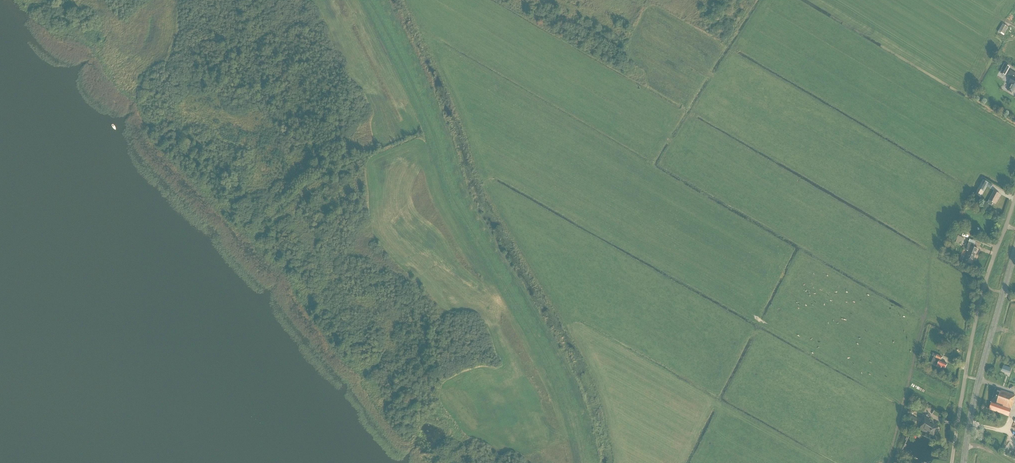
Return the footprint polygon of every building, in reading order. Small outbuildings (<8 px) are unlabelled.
[(1013,30),(1003,24),(997,33),(1002,36),(1003,35),(1008,38),(1013,30)] [(1007,72),(1010,67),(1005,64),(1002,69),(1007,72)] [(983,180),(979,189),(983,191),(988,183),(983,180)] [(995,204),(1000,195),(994,192),(989,200),(995,204)] [(962,238),(955,235),(953,242),(961,245),(963,238),(962,238)] [(969,242),(967,246),(968,246),(967,251),(969,251),(966,258),(966,257),(964,262),(972,265),(974,260),(974,261),(978,250),(973,248),(974,245),(969,242)] [(941,368),(942,367),(945,369),(947,364),(940,361),(940,360),(941,361),(943,357),(937,355),(935,354),(934,357),(930,364),(933,365),(936,366),(941,368)] [(1014,400),(1014,396),(996,389),(991,403),(992,403),(1011,410),(1014,400)] [(1008,416),(1011,410),(992,403),(989,409),(1008,416)] [(932,425),(933,424),(925,418),(921,425),(923,426),(920,429),(933,437),(938,431),(935,428),(935,427),(932,425)]
